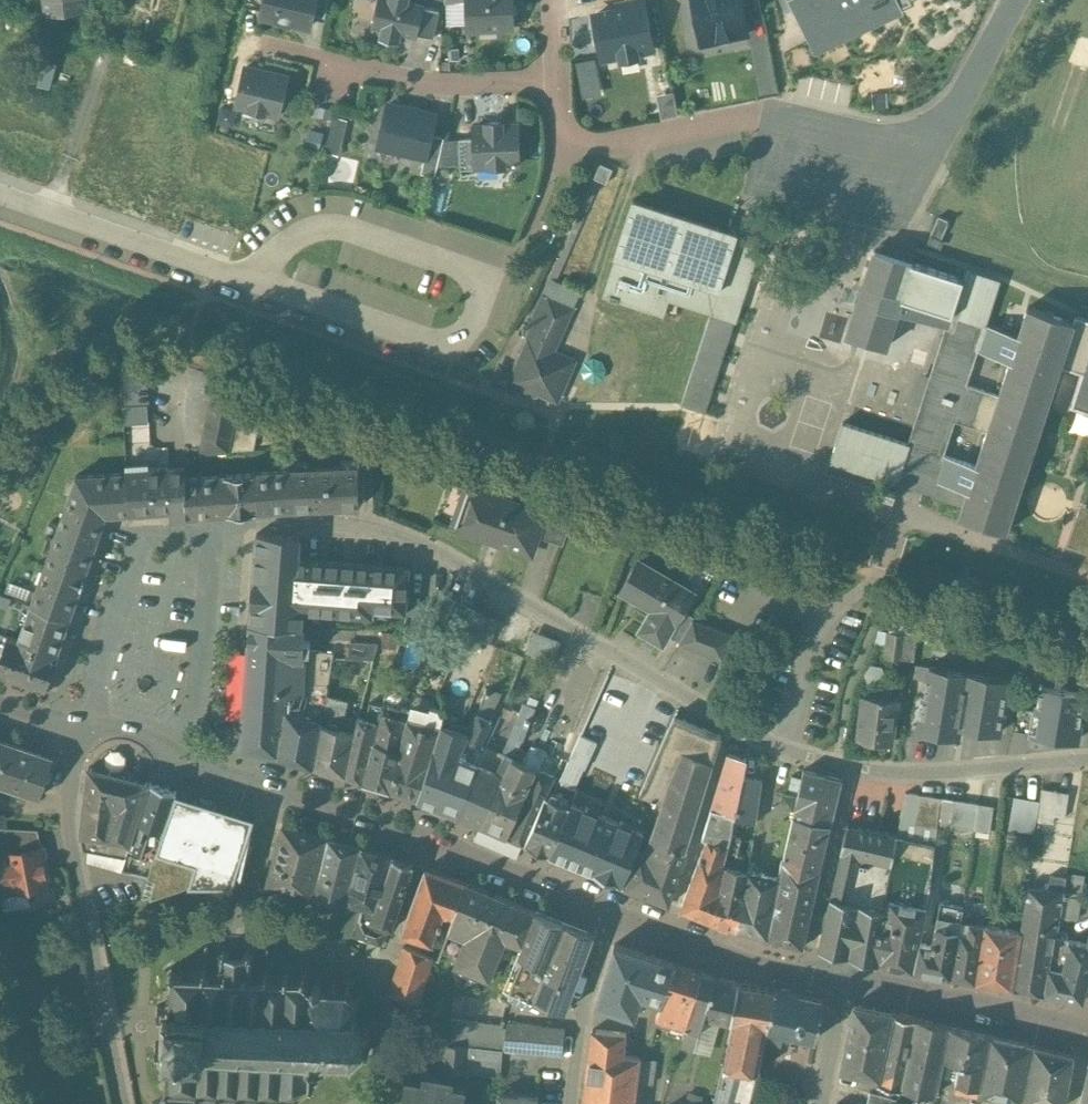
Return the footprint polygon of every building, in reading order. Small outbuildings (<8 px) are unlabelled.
[(46,14),(85,10),(84,0),(44,0),(46,14)] [(265,3),(262,15),(309,26),(313,13),(315,0),(263,0),(265,3)] [(313,13),(326,16),(329,0),(315,0),(313,13)] [(373,24),(382,26),(380,38),(399,42),(402,31),(417,34),(424,6),(409,2),(409,0),(379,0),(373,24)] [(468,28),(514,27),(513,0),(467,0),(468,28)] [(699,29),(697,29),(700,45),(725,40),(724,38),(748,34),(744,15),(741,0),(694,0),(699,29)] [(744,15),(762,11),(760,0),(741,0),(744,15)] [(809,54),(900,12),(896,6),(908,0),(785,0),(809,54)] [(628,7),(596,14),(598,22),(595,23),(594,29),(596,41),(600,46),(602,46),(604,54),(619,51),(621,60),(639,56),(637,48),(652,45),(644,4),(628,7)] [(439,9),(424,6),(417,34),(433,38),(439,9)] [(287,75),(246,66),(237,104),(279,114),(279,110),(280,110),(280,109),(284,107),(286,99),(283,95),(287,75)] [(420,111),(404,107),(402,104),(395,102),(392,104),(388,104),(379,145),(426,155),(427,155),(432,133),(436,114),(433,114),(431,110),(423,109),(420,111)] [(328,149),(340,152),(348,118),(336,115),(328,149)] [(518,124),(503,124),(503,121),(486,122),(486,125),(474,126),(476,166),(520,164),(518,124)] [(445,136),(432,133),(427,155),(426,155),(422,172),(436,175),(445,136)] [(601,164),(512,370),(516,372),(549,298),(550,298),(601,180),(607,182),(612,169),(601,164)] [(737,234),(633,200),(615,255),(617,256),(720,289),(737,234)] [(737,234),(720,289),(617,256),(604,296),(610,298),(609,299),(618,302),(619,300),(664,315),(669,299),(712,313),(682,404),(706,411),(735,320),(737,321),(762,242),(737,234)] [(912,262),(876,251),(849,333),(852,334),(851,336),(857,338),(857,336),(886,345),(897,309),(912,262)] [(1074,323),(1073,322),(1028,308),(1019,336),(985,325),(999,280),(966,270),(963,279),(912,262),(897,309),(947,325),(930,378),(924,376),(916,400),(922,402),(909,444),(844,422),(832,461),(890,479),(898,482),(909,486),(935,494),(934,496),(965,505),(961,517),(1006,532),(1007,530),(1006,530),(1060,365),(1073,324),(1074,324),(1074,323)] [(549,298),(516,372),(512,370),(502,366),(495,381),(494,381),(493,383),(513,391),(514,389),(519,391),(525,389),(526,393),(533,396),(536,395),(538,390),(557,399),(573,361),(553,352),(573,308),(550,298),(549,298)] [(1076,315),(1073,322),(1074,323),(1074,324),(1073,324),(1060,365),(1082,373),(1071,406),(1087,412),(1087,319),(1076,315)] [(145,360),(120,362),(123,406),(148,404),(145,360)] [(215,375),(201,452),(228,451),(240,384),(215,375)] [(266,392),(240,384),(228,451),(254,449),(266,392)] [(177,465),(127,469),(127,472),(128,472),(131,513),(172,510),(172,516),(180,515),(188,515),(185,477),(186,477),(185,465),(177,465)] [(359,466),(293,469),(295,508),(361,506),(359,466)] [(293,469),(257,472),(260,511),(295,508),(293,469)] [(77,475),(31,604),(70,618),(81,585),(82,586),(86,575),(85,575),(106,514),(131,513),(128,472),(127,472),(77,475)] [(257,472),(221,474),(224,514),(260,511),(257,472)] [(186,477),(185,477),(188,515),(188,517),(224,514),(221,474),(186,477)] [(898,482),(890,479),(887,486),(885,493),(894,496),(896,489),(898,482)] [(543,513),(469,487),(455,525),(531,551),(537,535),(544,513),(543,513)] [(1080,504),(1066,546),(1087,553),(1087,506),(1080,504)] [(573,516),(545,506),(543,513),(544,513),(537,535),(563,543),(573,516)] [(307,536),(259,532),(252,622),(309,626),(310,613),(378,618),(378,610),(410,613),(414,567),(305,559),(307,536)] [(693,592),(640,561),(622,591),(653,609),(640,631),(663,644),(669,634),(683,609),(693,592)] [(463,603),(443,594),(434,620),(452,629),(463,603)] [(476,609),(463,603),(452,629),(465,635),(466,632),(476,610),(476,609)] [(31,604),(19,638),(8,634),(0,656),(0,671),(46,688),(59,652),(58,652),(70,618),(31,604)] [(683,609),(669,634),(681,640),(693,619),(694,619),(695,616),(683,609)] [(694,619),(693,619),(681,640),(681,641),(679,644),(724,661),(735,635),(694,619)] [(917,635),(889,632),(886,658),(914,661),(917,635)] [(317,639),(309,638),(307,650),(311,650),(315,650),(317,639)] [(336,642),(317,639),(315,650),(311,650),(309,694),(312,695),(327,698),(328,694),(335,652),(336,642)] [(377,642),(348,641),(347,658),(374,659),(379,642),(377,642)] [(307,650),(248,646),(241,746),(279,755),(280,738),(284,738),(289,710),(292,692),(309,694),(311,650),(307,650)] [(1008,681),(930,668),(919,731),(958,738),(960,727),(1000,734),(1008,681)] [(591,679),(577,673),(568,696),(581,701),(582,701),(591,679)] [(1080,673),(1075,685),(1087,691),(1087,676),(1080,673)] [(487,688),(478,713),(490,719),(502,693),(487,688)] [(1084,704),(1040,691),(1027,732),(1072,745),(1084,704)] [(327,698),(322,719),(313,766),(346,776),(357,732),(345,729),(347,719),(346,719),(349,700),(328,694),(327,698)] [(327,698),(312,695),(307,715),(322,719),(327,698)] [(568,696),(557,726),(546,751),(555,754),(564,759),(575,734),(569,731),(581,701),(568,696)] [(878,700),(864,698),(859,739),(892,744),(897,700),(879,698),(878,700)] [(410,708),(384,701),(384,705),(382,712),(375,743),(364,782),(418,798),(418,799),(441,726),(444,708),(434,706),(433,712),(411,706),(410,708)] [(368,719),(360,716),(357,732),(346,776),(364,782),(375,743),(382,712),(384,705),(371,702),(368,719)] [(525,703),(505,749),(517,754),(535,706),(525,703)] [(307,715),(289,710),(284,738),(280,738),(279,755),(313,766),(322,719),(307,715)] [(490,719),(478,713),(472,726),(466,739),(481,745),(493,720),(490,719)] [(722,735),(675,715),(664,741),(714,762),(722,735)] [(472,726),(444,717),(441,726),(418,799),(418,798),(418,799),(419,800),(420,799),(438,807),(458,756),(466,739),(472,726)] [(581,735),(560,781),(574,787),(584,767),(586,767),(597,742),(581,735)] [(0,738),(0,781),(41,795),(54,756),(0,738)] [(714,762),(664,741),(647,778),(669,785),(661,808),(651,837),(685,851),(714,762)] [(538,768),(507,836),(525,844),(546,794),(554,775),(545,772),(555,754),(546,751),(538,768)] [(497,771),(480,763),(479,764),(459,815),(480,824),(513,757),(506,753),(497,771)] [(728,754),(703,837),(708,838),(701,854),(681,908),(710,919),(726,864),(723,863),(727,850),(729,842),(730,834),(734,817),(742,776),(746,759),(728,754)] [(479,764),(458,756),(438,807),(459,815),(479,764)] [(513,757),(480,824),(496,831),(507,836),(538,768),(513,757)] [(127,774),(91,765),(89,765),(89,766),(82,831),(108,836),(132,840),(151,781),(149,780),(136,777),(137,771),(128,769),(127,774)] [(842,779),(804,770),(794,815),(831,824),(832,824),(842,779)] [(763,779),(742,776),(734,817),(757,821),(763,779)] [(669,785),(647,778),(640,794),(658,799),(655,806),(661,808),(669,785)] [(177,791),(151,781),(132,840),(128,851),(141,856),(152,823),(164,828),(164,827),(177,791)] [(1070,794),(1042,789),(1040,802),(1038,813),(1054,816),(1066,818),(1070,794)] [(255,816),(178,791),(178,792),(177,791),(164,827),(164,828),(149,875),(157,878),(151,897),(190,884),(189,883),(234,884),(238,872),(241,873),(240,875),(242,875),(253,827),(252,827),(255,816)] [(572,805),(546,794),(525,844),(550,854),(566,819),(572,805)] [(941,798),(921,795),(916,818),(915,824),(938,828),(941,798)] [(980,804),(942,798),(940,825),(976,830),(980,804)] [(1040,802),(1015,798),(1009,829),(1035,834),(1038,813),(1040,802)] [(994,806),(980,804),(976,830),(990,832),(994,806)] [(1054,816),(1038,813),(1035,834),(1042,835),(1044,823),(1053,825),(1054,816)] [(831,824),(794,815),(784,860),(783,860),(780,877),(780,879),(781,879),(769,937),(803,946),(831,824)] [(898,835),(885,899),(890,900),(880,962),(914,970),(920,942),(928,909),(938,828),(915,824),(916,818),(903,815),(898,835)] [(566,819),(550,854),(625,886),(639,850),(566,819)] [(898,835),(848,823),(841,853),(832,896),(831,895),(819,948),(879,962),(880,962),(890,900),(885,899),(898,835)] [(328,836),(283,824),(267,882),(314,895),(328,836)] [(0,826),(0,831),(4,853),(42,845),(39,828),(0,826)] [(108,836),(82,831),(85,846),(104,850),(108,836)] [(742,837),(730,834),(729,842),(727,850),(735,853),(737,853),(742,837)] [(132,840),(108,836),(104,850),(127,854),(128,851),(132,840)] [(362,846),(328,836),(314,895),(348,901),(362,846)] [(685,851),(651,837),(645,853),(639,850),(625,886),(669,904),(688,852),(685,851)] [(0,854),(0,892),(20,888),(25,893),(33,891),(35,885),(50,882),(42,845),(4,853),(0,854)] [(393,856),(363,846),(363,847),(362,846),(348,901),(363,905),(356,935),(381,944),(390,930),(370,922),(393,856)] [(735,853),(727,850),(723,863),(726,864),(731,865),(735,853)] [(393,856),(370,922),(390,930),(391,930),(414,863),(393,856)] [(749,870),(736,927),(768,936),(780,879),(780,877),(755,871),(757,861),(751,859),(749,870)] [(731,865),(726,864),(710,919),(736,927),(749,870),(731,865)] [(427,868),(402,933),(441,947),(449,925),(441,922),(444,914),(453,918),(466,882),(427,868)] [(1049,888),(1028,886),(1021,932),(1013,988),(1045,994),(1049,968),(1055,931),(1058,931),(1060,917),(1067,877),(1051,874),(1049,888)] [(1085,879),(1067,877),(1060,917),(1077,919),(1085,879)] [(536,912),(466,882),(453,918),(448,930),(466,938),(455,964),(490,978),(506,939),(522,946),(536,912)] [(964,907),(941,902),(932,944),(920,942),(914,970),(951,976),(962,920),(964,907)] [(566,923),(536,912),(522,946),(516,960),(522,962),(525,966),(515,991),(535,1000),(565,924),(566,923)] [(985,924),(962,920),(951,976),(951,977),(976,981),(984,936),(985,924)] [(565,924),(535,1000),(567,1010),(594,934),(566,924),(565,924)] [(1021,932),(985,924),(984,936),(977,981),(1013,988),(1021,932)] [(1057,938),(1051,968),(1049,968),(1045,994),(1083,1001),(1087,982),(1087,943),(1057,938)] [(675,963),(615,943),(596,1003),(636,1017),(637,1015),(636,1015),(642,995),(663,1002),(657,1017),(658,1017),(679,964),(677,963),(677,964),(676,964),(676,963),(675,963)] [(235,950),(226,950),(226,946),(224,946),(224,950),(220,949),(220,952),(224,952),(223,960),(219,960),(219,962),(223,962),(223,972),(207,971),(208,964),(204,964),(203,971),(177,969),(173,965),(170,967),(174,972),(172,996),(169,996),(168,1002),(165,1005),(159,1005),(158,1010),(165,1010),(164,1025),(163,1042),(157,1042),(156,1047),(162,1047),(166,1051),(166,1057),(169,1057),(168,1082),(165,1085),(167,1088),(172,1084),(198,1085),(197,1093),(201,1093),(202,1086),(218,1086),(218,1094),(221,1094),(222,1092),(228,1093),(238,1093),(238,1095),(242,1095),(242,1088),(259,1089),(259,1095),(263,1096),(263,1089),(279,1090),(279,1096),(283,1096),(283,1090),(295,1090),(297,1096),(301,1095),(299,1089),(309,1081),(314,1083),(316,1080),(310,1077),(311,1063),(316,1062),(317,1056),(327,1056),(326,1063),(330,1063),(331,1056),(349,1057),(351,1064),(355,1062),(353,1056),(363,1047),(369,1050),(371,1046),(365,1043),(366,1030),(372,1028),(371,1024),(365,1026),(356,1016),(359,1010),(356,1009),(356,1001),(362,999),(361,996),(355,998),(348,991),(351,985),(348,983),(345,989),(335,989),(336,982),(332,982),(332,988),(321,988),(321,984),(319,981),(315,980),(312,983),(311,985),(304,977),(307,971),(303,970),(300,976),(289,975),(289,968),(285,968),(285,975),(269,974),(269,968),(265,967),(265,974),(249,973),(250,964),(254,964),(254,962),(250,961),(250,953),(254,953),(255,951),(250,951),(251,947),(248,947),(248,951),(235,950)] [(435,957),(404,946),(389,993),(420,1004),(435,957)] [(679,964),(658,1017),(686,1026),(702,971),(679,964)] [(740,982),(702,971),(686,1026),(688,1027),(700,1030),(701,1031),(705,1015),(732,1022),(740,982)] [(777,989),(740,982),(732,1022),(733,1022),(724,1065),(737,1067),(760,1071),(765,1039),(767,1027),(777,989)] [(825,999),(777,989),(767,1027),(765,1039),(782,1043),(784,1031),(816,1038),(825,999)] [(894,1012),(855,1004),(842,1067),(881,1076),(894,1012)] [(916,1017),(894,1012),(881,1076),(880,1080),(901,1085),(916,1017)] [(951,1025),(916,1017),(901,1085),(936,1094),(944,1056),(951,1025)] [(504,1024),(451,1018),(448,1042),(470,1045),(503,1048),(504,1048),(507,1027),(503,1027),(504,1024)] [(565,1028),(508,1022),(507,1027),(504,1048),(563,1054),(565,1028)] [(991,1035),(951,1025),(944,1056),(961,1060),(957,1081),(980,1086),(991,1035)] [(700,1030),(688,1027),(683,1044),(695,1047),(700,1030)] [(593,1029),(584,1100),(619,1103),(635,1103),(638,1081),(641,1057),(625,1055),(626,1033),(593,1029)] [(1035,1045),(991,1035),(980,1086),(979,1093),(1024,1101),(1035,1045)] [(448,1042),(444,1042),(442,1072),(467,1076),(468,1073),(470,1045),(448,1042)] [(503,1048),(470,1045),(468,1073),(501,1076),(503,1048)] [(1035,1045),(1024,1101),(1044,1103),(1065,1103),(1074,1055),(1035,1045)] [(657,1059),(641,1057),(638,1081),(652,1084),(657,1059)] [(714,1103),(727,1103),(737,1067),(724,1065),(723,1064),(715,1100),(714,1103)] [(425,1076),(424,1082),(408,1079),(404,1103),(461,1103),(464,1089),(451,1087),(452,1080),(425,1076)] [(499,1091),(498,1103),(538,1103),(538,1095),(499,1091)] [(870,1092),(867,1103),(896,1103),(897,1099),(870,1092)]
